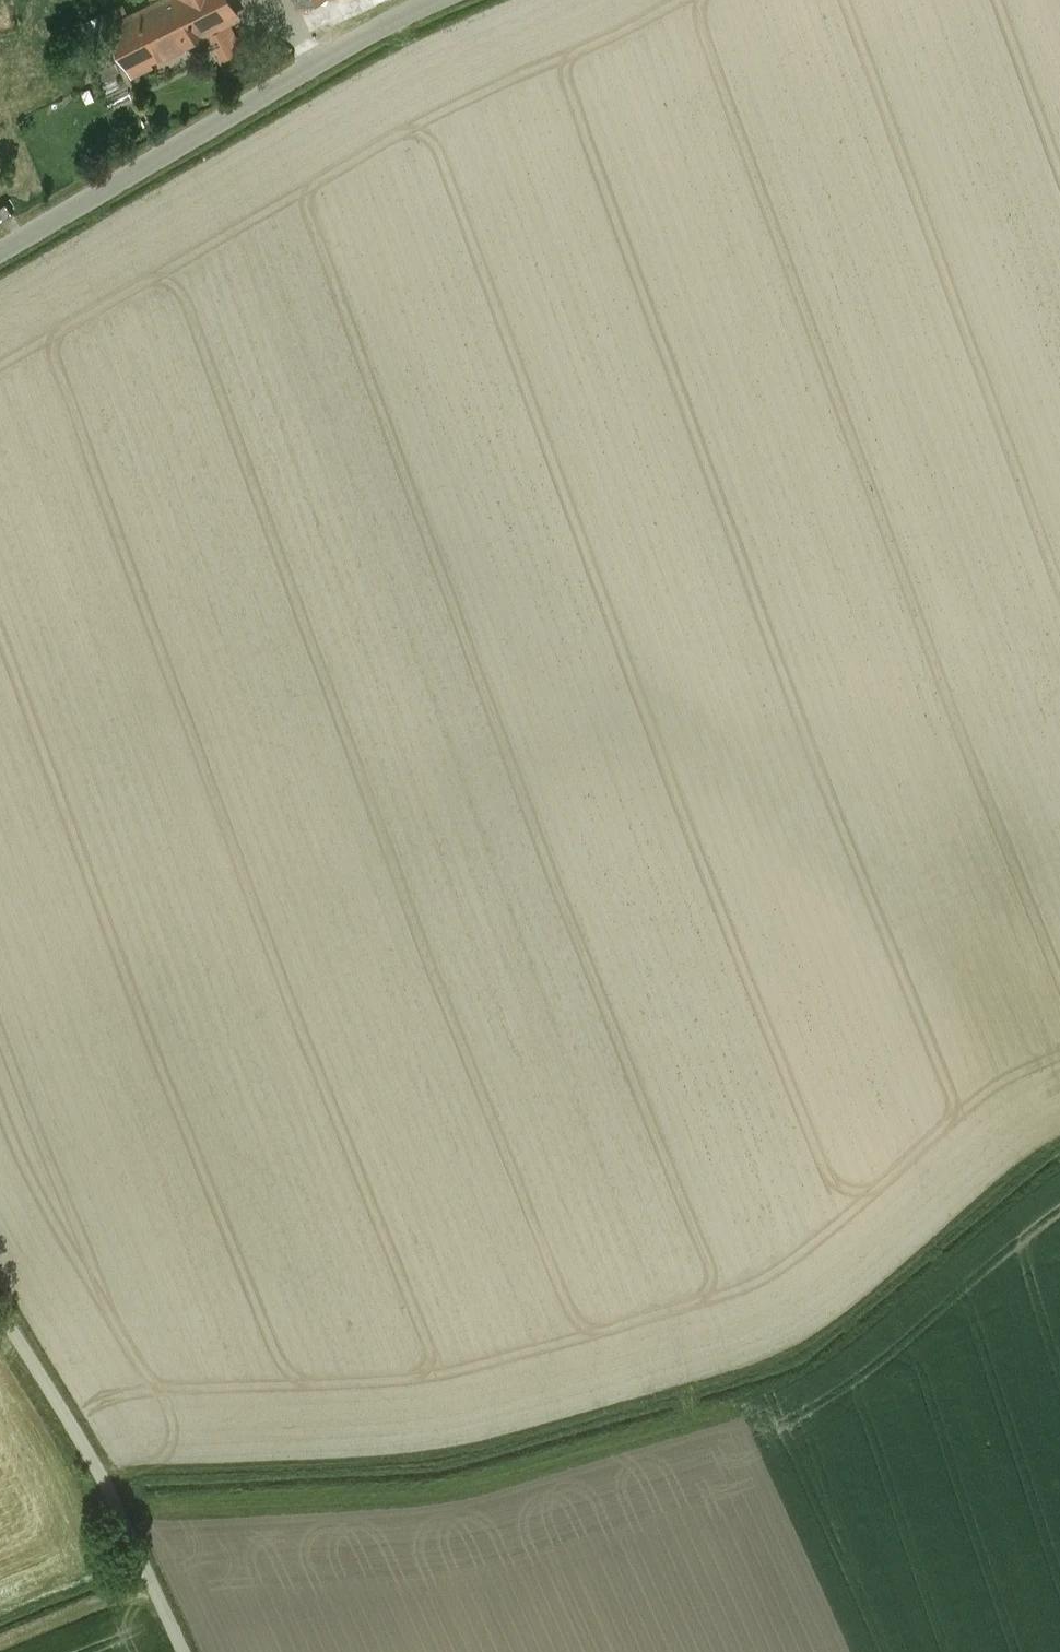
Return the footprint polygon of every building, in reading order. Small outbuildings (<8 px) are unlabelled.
[(135,8),(157,52),(233,13),(226,0),(151,0),(150,1),(135,8)] [(135,8),(102,25),(127,71),(149,60),(148,56),(157,52),(135,8)] [(0,207),(0,213),(4,219),(13,214),(6,203),(0,207)]
